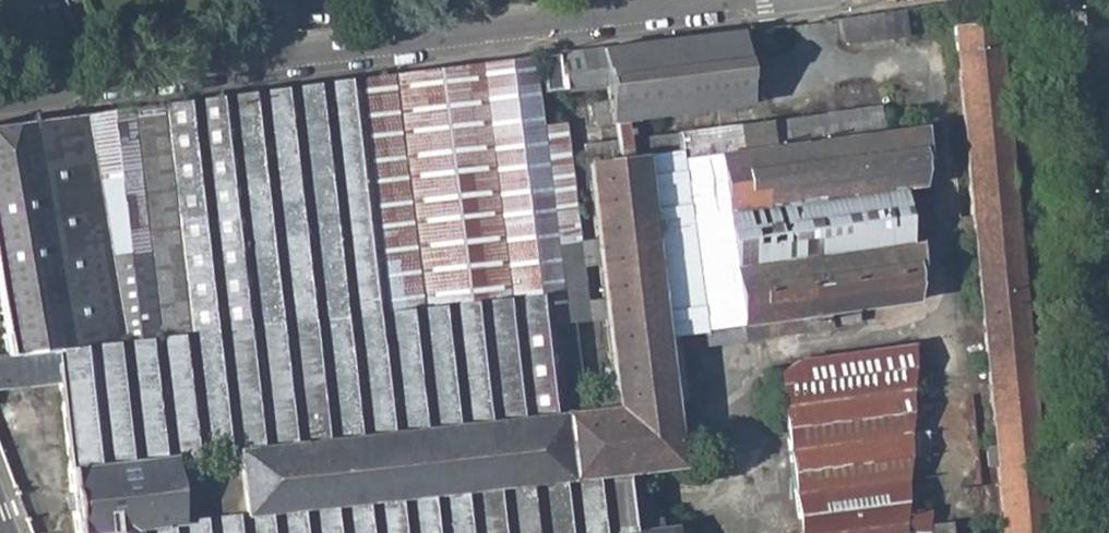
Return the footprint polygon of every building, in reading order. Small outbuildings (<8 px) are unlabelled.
[(956,22),(1002,532),(1051,532),(1004,18),(956,22)] [(571,50),(573,75),(593,75),(593,47),(571,50)] [(69,532),(569,532),(564,464),(563,421),(582,419),(579,324),(573,324),(572,246),(587,246),(584,99),(566,98),(564,51),(85,114),(121,344),(64,349),(4,355),(0,356),(0,390),(56,385),(69,532)] [(85,114),(26,122),(64,349),(121,344),(85,114)] [(4,355),(64,349),(26,122),(0,125),(0,331),(4,355)] [(797,532),(908,532),(908,531),(921,530),(905,345),(781,356),(797,532)] [(928,451),(931,430),(916,428),(913,449),(928,451)] [(564,464),(569,532),(627,532),(623,459),(564,464)]
